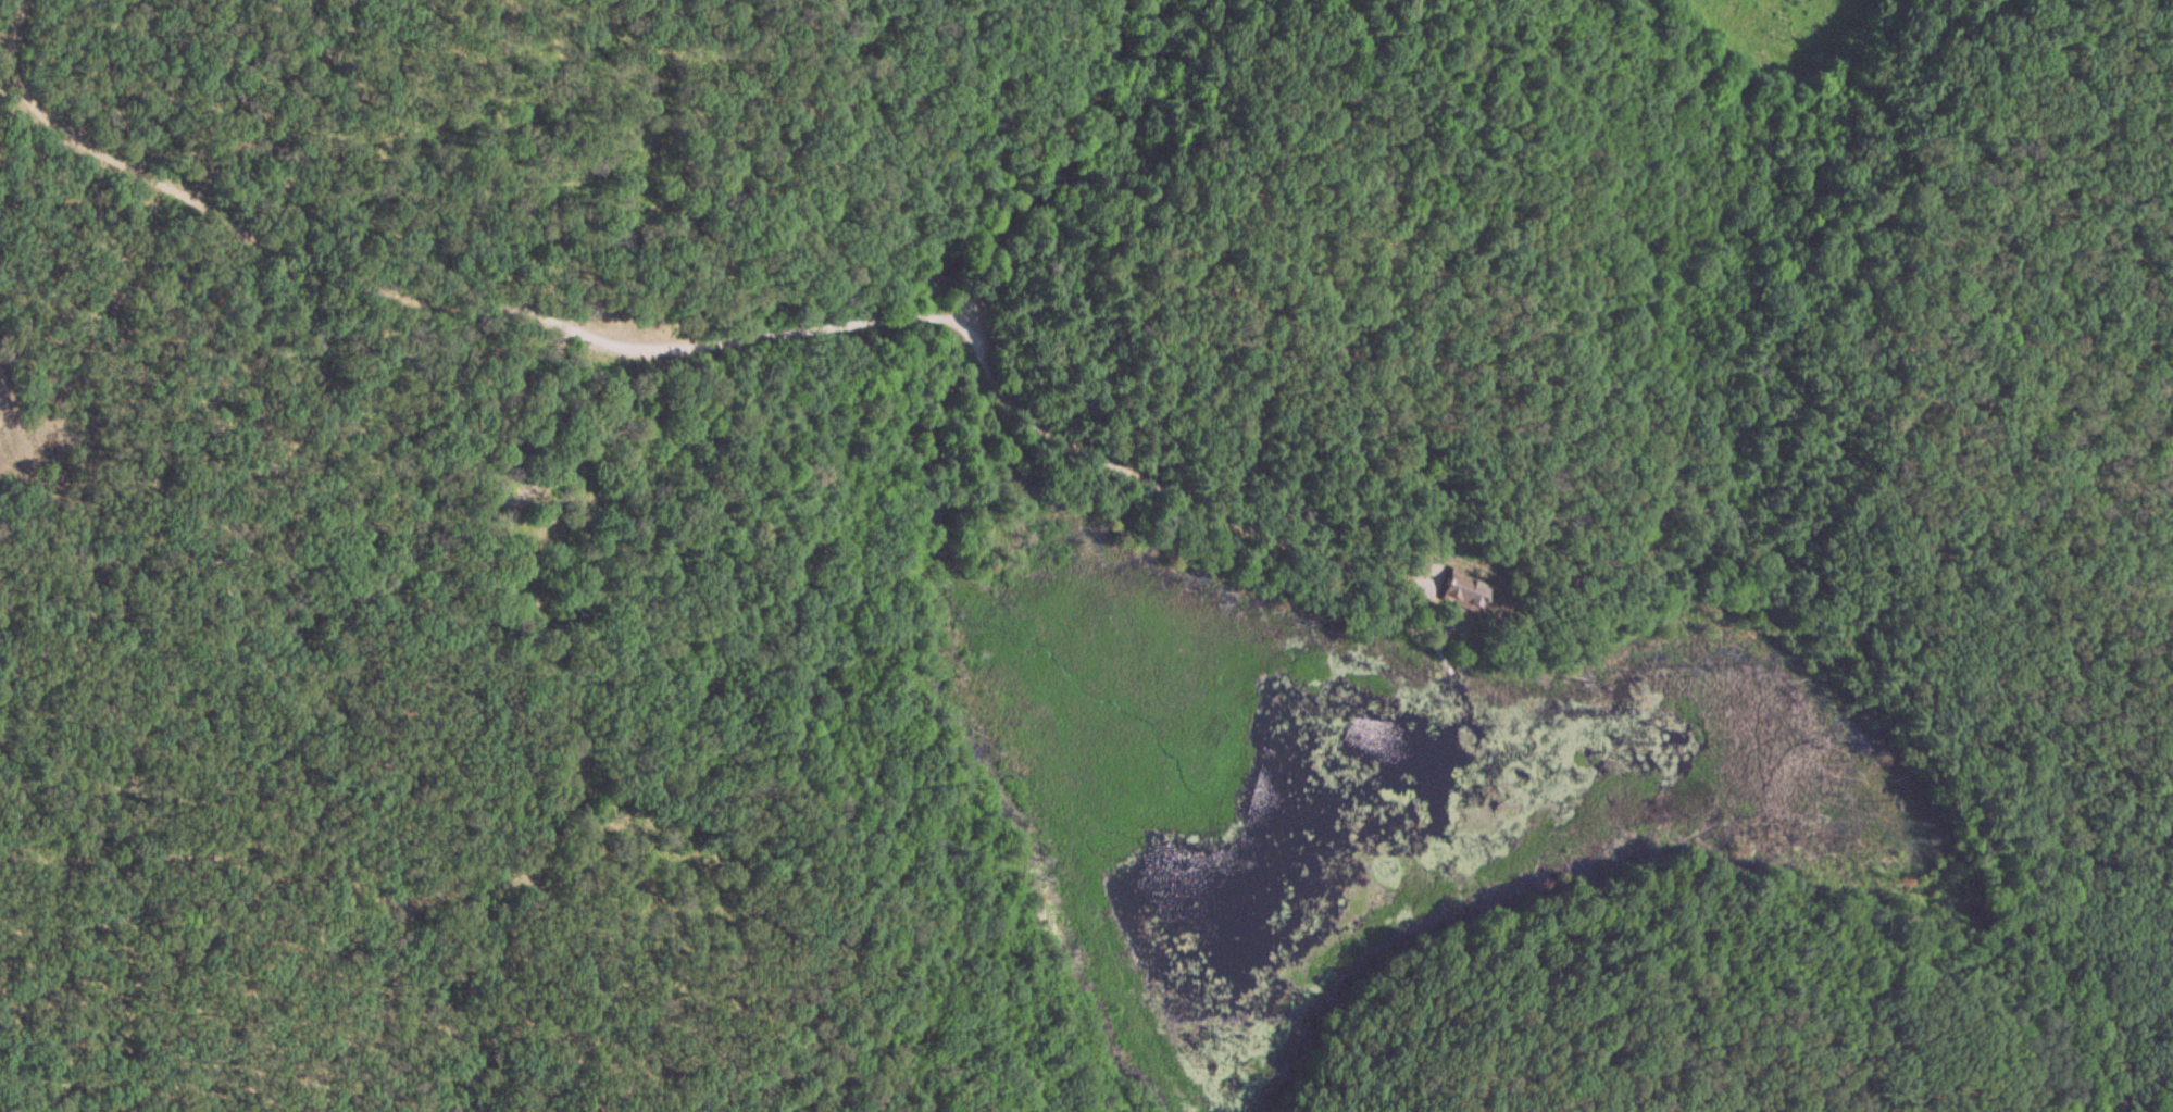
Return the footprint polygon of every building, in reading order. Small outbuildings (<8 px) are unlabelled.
[(1480,612),(1491,584),(1454,569),(1443,597),(1480,612)]
